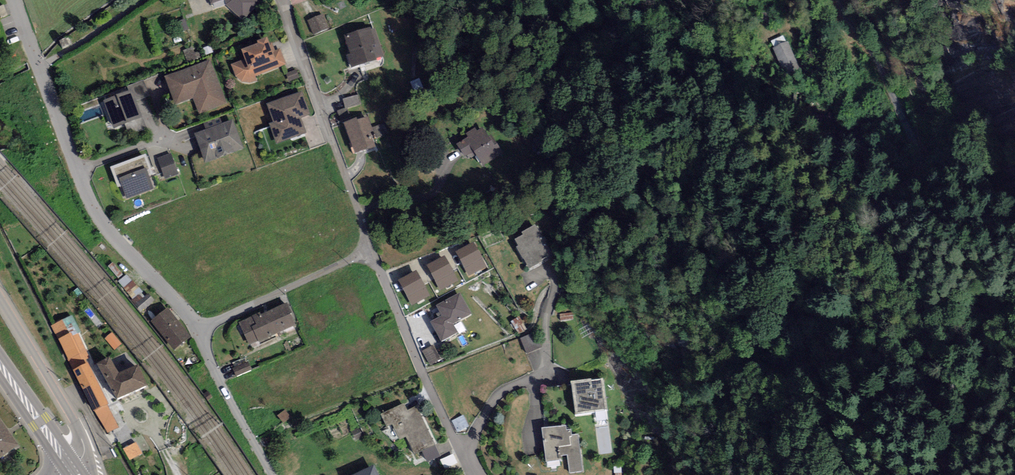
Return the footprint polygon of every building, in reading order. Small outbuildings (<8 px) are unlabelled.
[(250,0),(223,0),(244,18),(255,5),(250,0)] [(765,10),(761,15),(771,24),(776,19),(765,10)] [(309,22),(313,34),(326,30),(322,18),(309,22)] [(372,49),(367,32),(347,38),(351,51),(347,52),(352,68),(373,61),(369,50),(372,49)] [(253,76),(284,64),(278,48),(270,51),(266,41),(257,44),(258,47),(242,53),(245,61),(231,66),(235,77),(238,81),(242,84),(249,83),(254,81),(253,76)] [(787,43),(776,48),(788,73),(798,69),(787,43)] [(208,64),(165,79),(174,104),(193,97),(199,114),(222,105),(208,64)] [(139,100),(150,97),(147,83),(136,86),(139,100)] [(131,95),(103,105),(112,130),(140,120),(131,95)] [(300,95),(268,106),(274,125),(271,127),(276,143),(303,133),(297,117),(307,114),(300,95)] [(344,126),(354,154),(375,146),(366,119),(344,126)] [(231,123),(195,137),(204,162),(241,148),(231,123)] [(483,130),(458,146),(465,157),(473,152),(482,166),(499,154),(483,130)] [(157,160),(164,178),(176,174),(169,155),(157,160)] [(144,158),(110,171),(116,188),(121,186),(126,198),(152,188),(147,176),(151,175),(144,158)] [(523,236),(515,241),(517,246),(515,247),(527,268),(549,255),(533,227),(522,234),(523,236)] [(454,272),(460,278),(467,271),(461,265),(454,272)] [(131,278),(123,285),(138,304),(147,297),(131,278)] [(458,296),(438,307),(443,317),(432,322),(441,340),(454,333),(450,324),(468,315),(458,296)] [(259,316),(238,326),(248,347),(294,327),(285,307),(260,318),(259,316)] [(186,339),(164,312),(152,322),(174,349),(186,339)] [(62,342),(81,335),(77,320),(57,327),(62,342)] [(533,334),(521,339),(527,353),(539,348),(533,334)] [(442,359),(433,346),(422,352),(430,366),(442,359)] [(107,360),(95,366),(116,402),(144,388),(135,371),(117,378),(107,360)] [(249,361),(233,369),(237,377),(252,370),(249,361)] [(85,369),(75,374),(94,412),(104,407),(85,369)] [(601,381),(571,384),(574,415),(604,412),(601,381)] [(437,455),(414,408),(406,412),(403,406),(386,414),(386,429),(399,439),(405,436),(413,454),(421,450),(426,460),(437,455)] [(460,416),(452,421),(457,431),(466,427),(460,416)] [(566,427),(543,430),(546,461),(567,459),(568,472),(580,471),(576,436),(567,437),(566,427)] [(15,448),(0,428),(0,458),(15,448)] [(131,460),(144,454),(138,443),(126,450),(131,460)]
